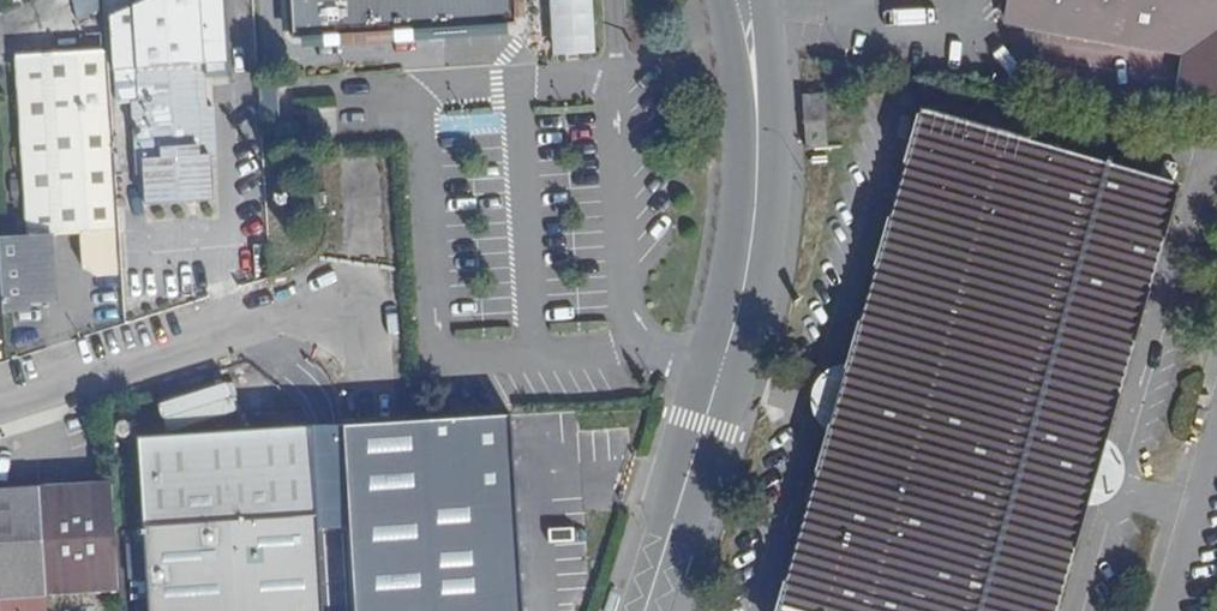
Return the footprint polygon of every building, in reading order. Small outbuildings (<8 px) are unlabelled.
[(139,206),(216,203),(212,79),(228,79),(225,0),(111,0),(114,104),(136,103),(139,206)] [(296,14),(289,14),(291,42),(323,41),(323,44),(336,44),(336,40),(394,37),(395,43),(438,41),(437,35),(514,31),(512,0),(295,0),(296,14)] [(596,56),(595,0),(552,0),(553,57),(596,56)] [(1008,22),(1199,54),(1193,90),(1216,94),(1216,0),(1012,0),(1008,22)] [(118,277),(105,53),(16,57),(26,236),(0,237),(0,241),(4,311),(31,310),(31,301),(49,300),(58,300),(55,234),(83,234),(84,267),(98,278),(118,277)] [(807,149),(829,147),(825,93),(803,95),(807,149)] [(1178,183),(923,110),(779,610),(1056,610),(1178,183)] [(417,448),(463,444),(460,418),(415,421),(417,448)] [(315,515),(312,472),(310,429),(138,439),(149,610),(321,610),(315,515)] [(315,515),(349,514),(346,469),(312,472),(315,515)] [(119,590),(112,481),(0,490),(0,610),(45,610),(45,595),(119,590)] [(521,500),(430,505),(436,610),(527,610),(521,500)] [(130,578),(143,578),(145,548),(132,547),(130,578)]
